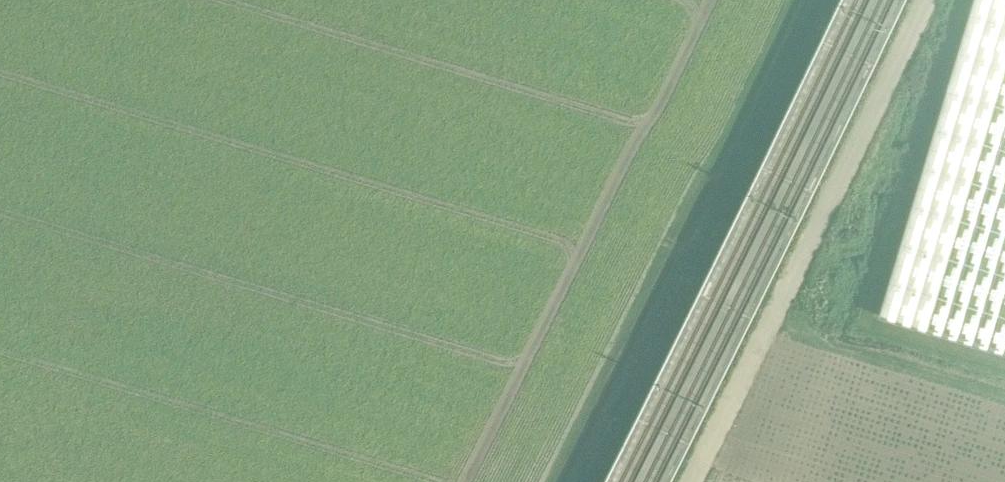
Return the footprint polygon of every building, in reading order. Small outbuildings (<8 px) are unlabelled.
[(878,315),(1004,353),(1004,0),(973,0),(878,315)]
